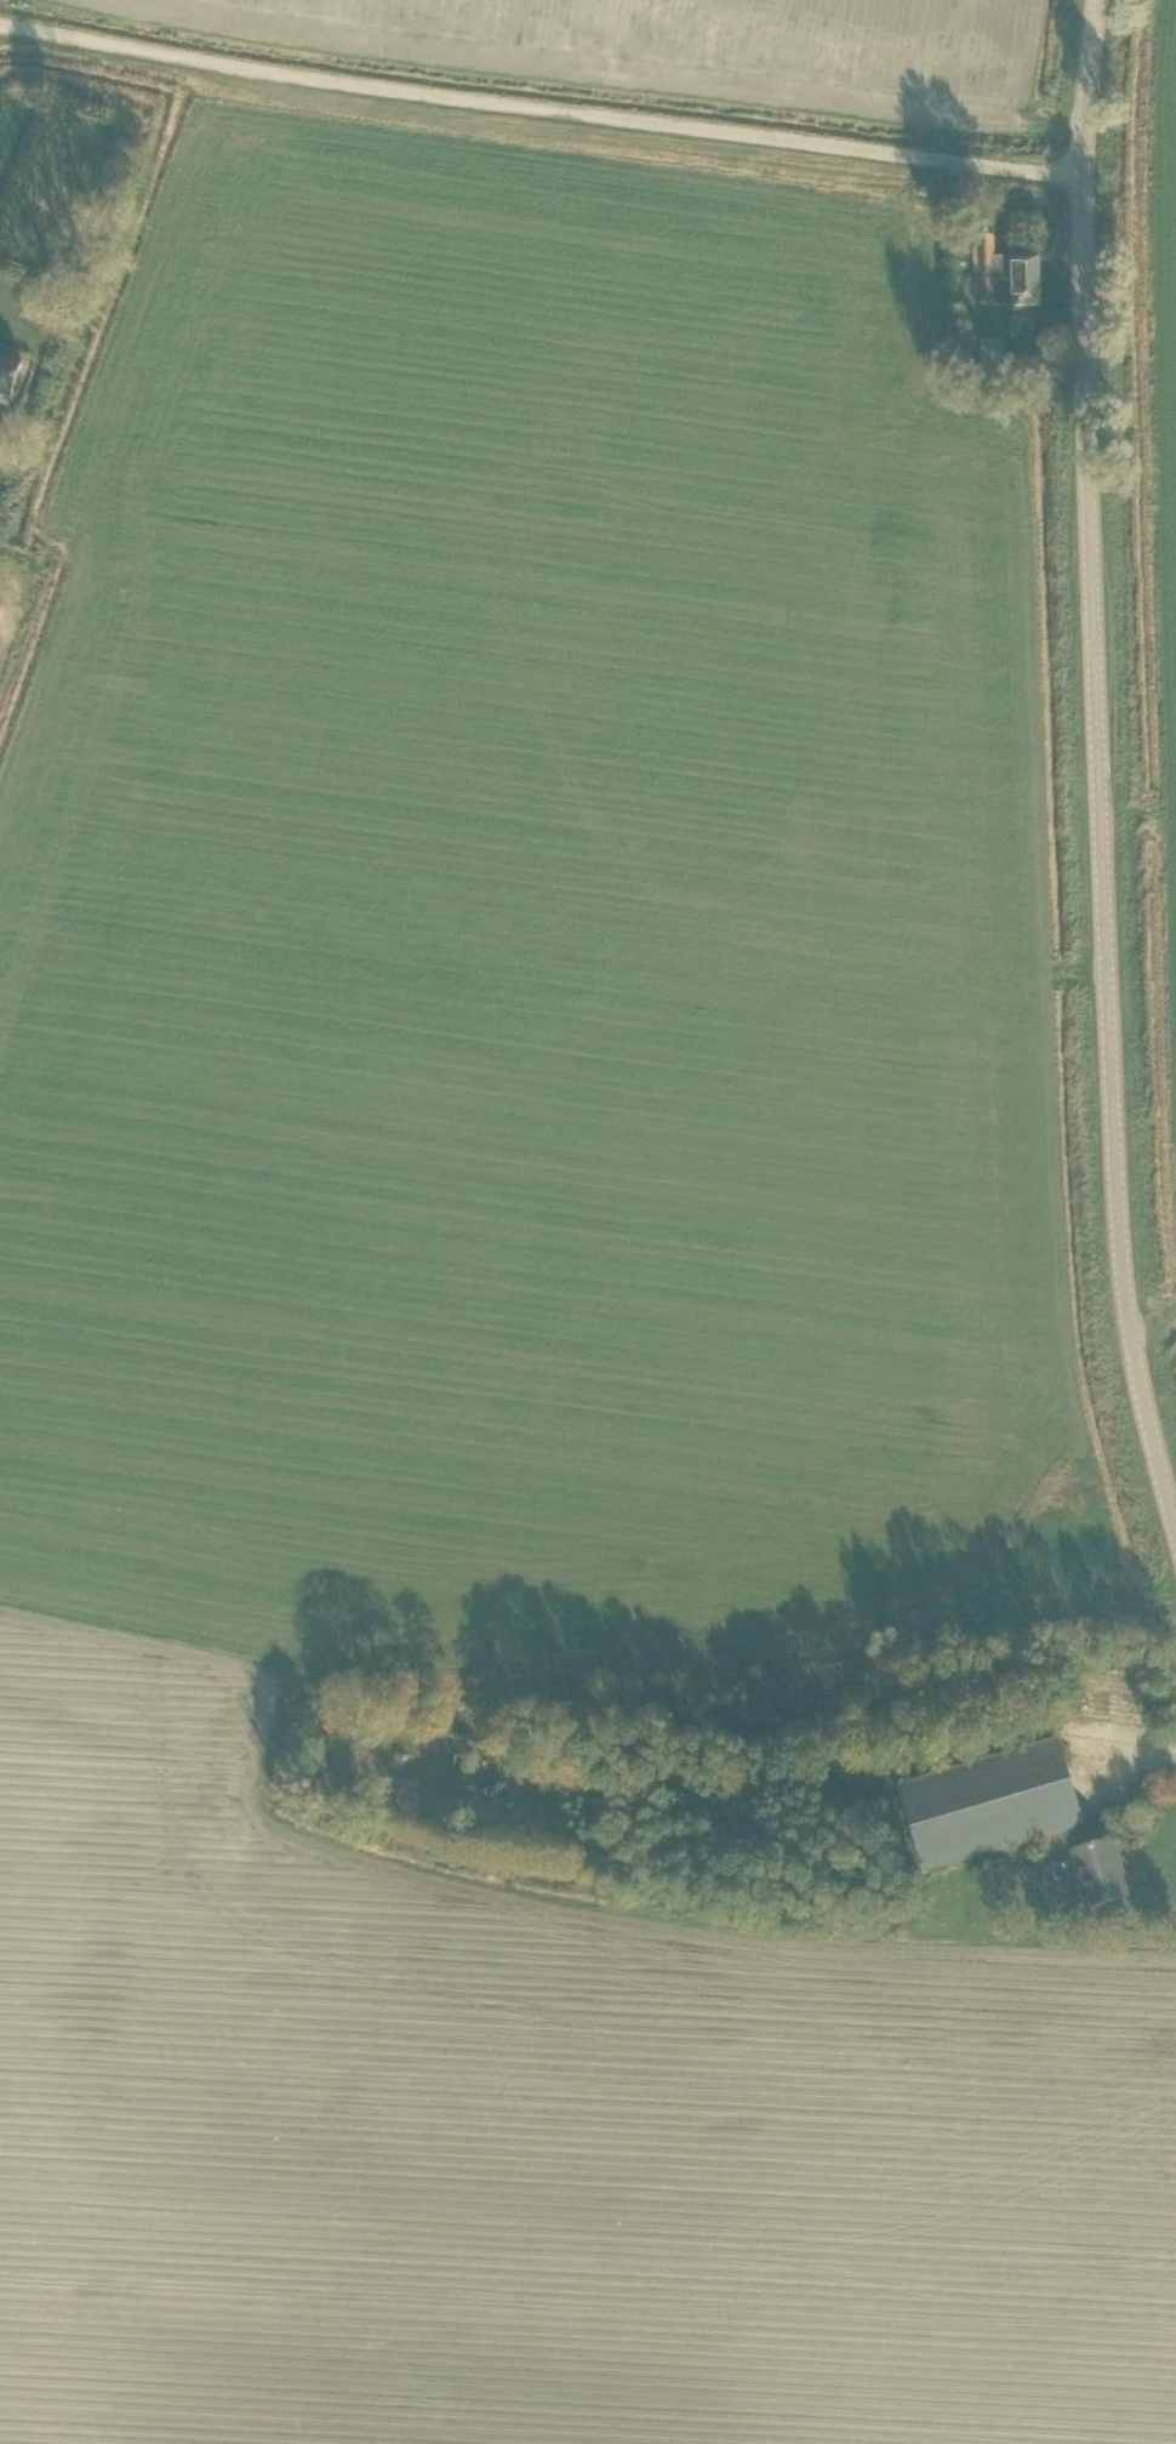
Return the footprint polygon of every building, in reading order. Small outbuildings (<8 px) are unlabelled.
[(920,197),(928,198),(929,190),(921,189),(920,197)] [(1040,259),(994,261),(994,249),(979,249),(981,308),(995,308),(1042,307),(1040,259)] [(981,378),(1001,378),(1002,342),(982,342),(981,378)] [(12,400),(23,365),(0,357),(0,396),(12,400)] [(1072,1862),(1086,1910),(1127,1898),(1117,1865),(1120,1864),(1113,1841),(1083,1850),(1076,1828),(1084,1826),(1058,1741),(897,1789),(923,1873),(1043,1837),(1052,1868),(1072,1862)]
